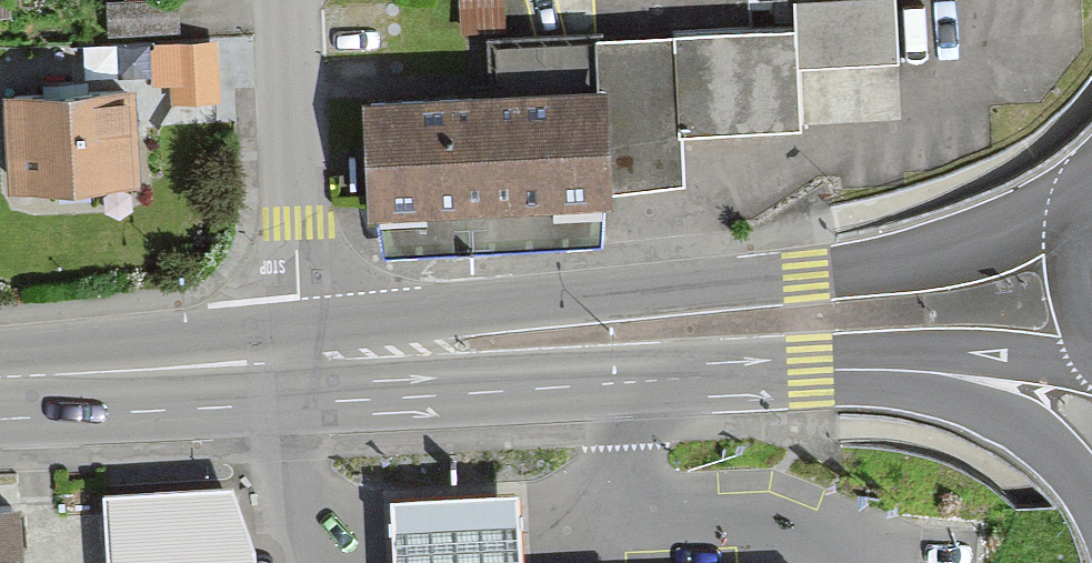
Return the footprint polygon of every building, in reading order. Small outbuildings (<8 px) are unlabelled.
[(910,64),(907,1),(812,7),(813,34),(613,45),(616,98),(387,110),(393,230),(645,216),(644,198),(702,195),(700,145),(820,138),(816,69),(910,64)] [(184,10),(112,10),(112,37),(184,36),(184,10)] [(225,50),(183,52),(185,112),(227,110),(225,50)] [(161,196),(153,95),(25,105),(33,206),(161,196)] [(106,484),(110,562),(256,562),(251,477),(106,484)] [(524,485),(395,491),(398,562),(528,562),(524,485)] [(20,496),(0,497),(0,562),(23,562),(20,496)]
